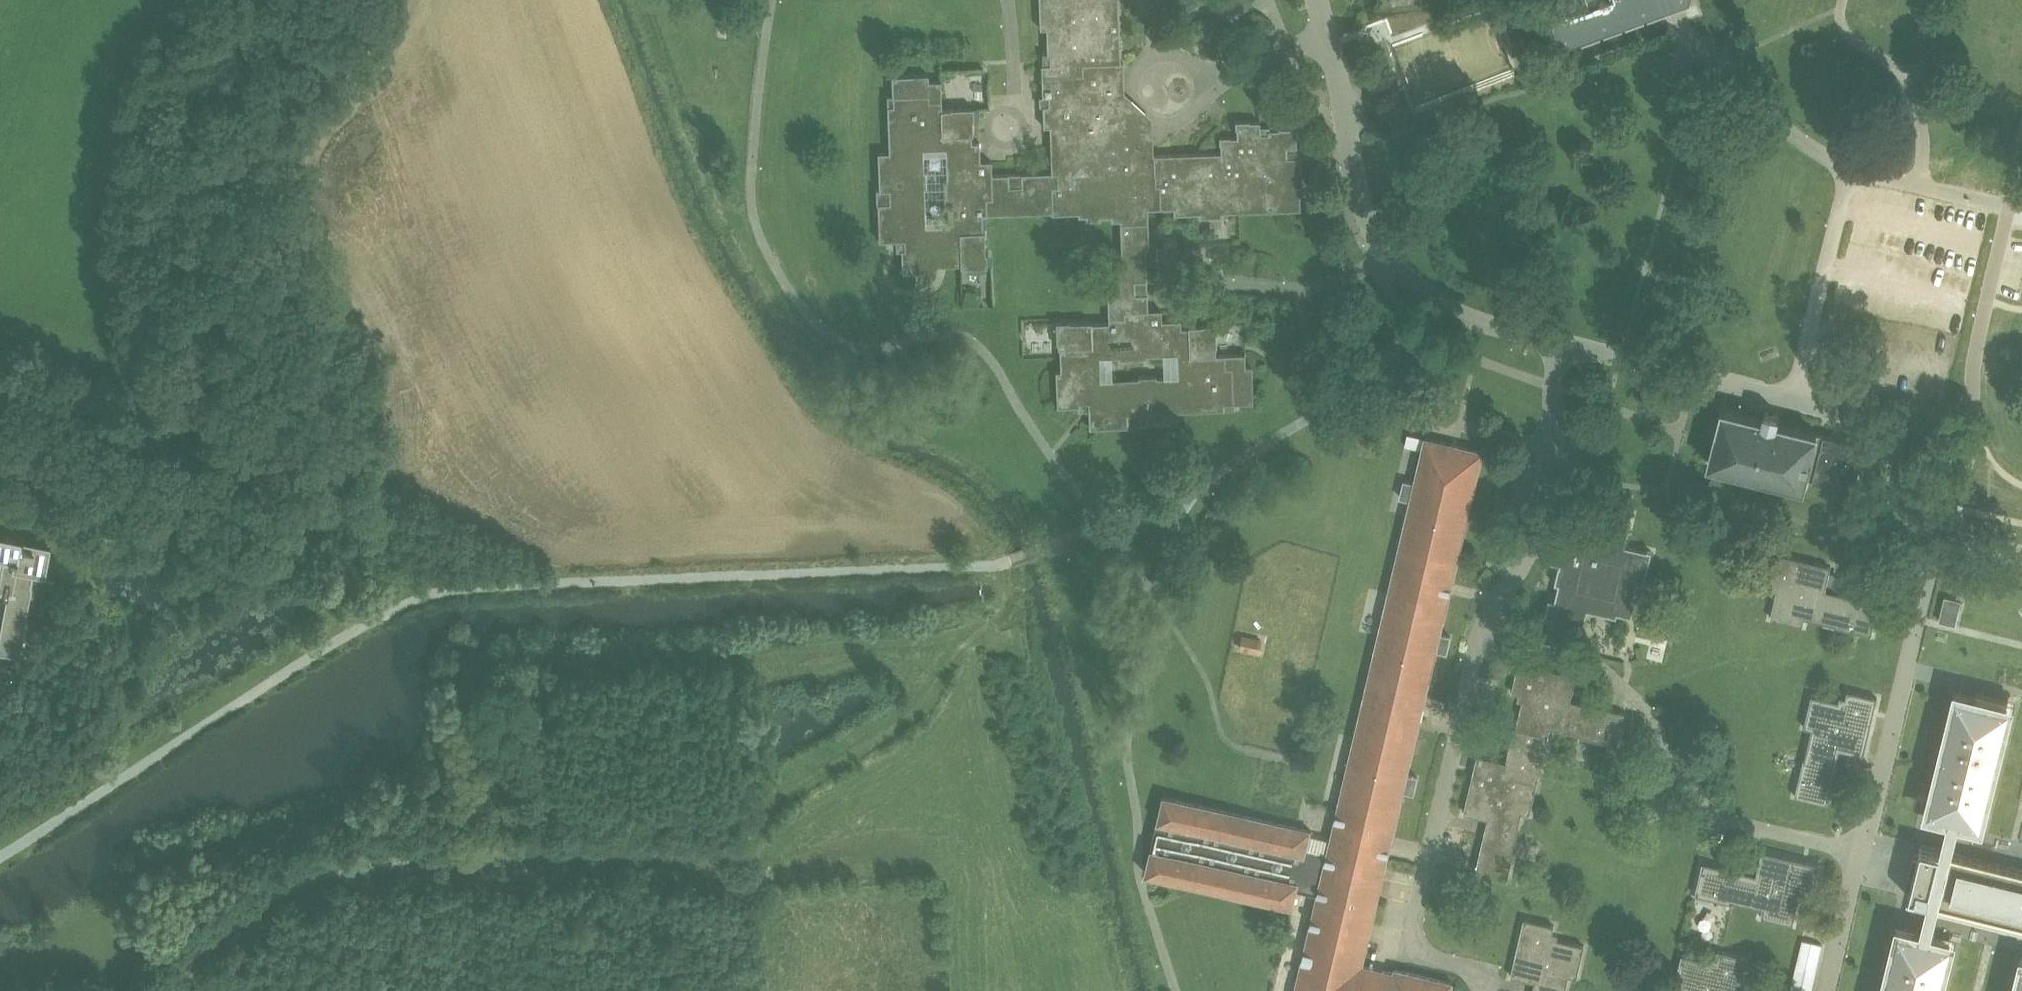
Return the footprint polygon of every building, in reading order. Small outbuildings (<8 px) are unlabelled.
[(891,74),(892,94),(886,94),(889,150),(877,151),(879,188),(877,188),(879,239),(896,239),(896,249),(901,249),(902,270),(938,269),(938,264),(960,263),(960,265),(985,264),(984,230),(982,230),(982,212),(1051,210),(1051,212),(1078,211),(1078,213),(1086,213),(1086,217),(1100,217),(1100,214),(1111,214),(1111,218),(1119,217),(1121,249),(1106,249),(1108,320),(1091,321),(1091,319),(1056,321),(1057,346),(1059,345),(1060,368),(1055,369),(1057,404),(1078,404),(1078,408),(1088,408),(1089,425),(1140,424),(1140,422),(1177,420),(1177,409),(1233,407),(1233,402),(1252,401),(1251,365),(1245,365),(1244,352),(1215,354),(1214,323),(1180,325),(1180,319),(1161,319),(1160,308),(1147,309),(1145,246),(1148,246),(1147,207),(1173,206),(1173,213),(1199,212),(1199,216),(1220,215),(1220,211),(1300,208),(1299,192),(1305,191),(1304,184),(1301,184),(1300,155),(1296,155),(1295,127),(1268,128),(1268,125),(1259,125),(1259,120),(1235,121),(1236,136),(1219,136),(1220,151),(1164,153),(1151,153),(1143,147),(1152,136),(1132,116),(1128,121),(1118,112),(1122,107),(1114,100),(1122,91),(1113,83),(1121,75),(1113,67),(1113,63),(1122,62),(1122,60),(1119,61),(1117,0),(1038,0),(1039,27),(1046,26),(1047,52),(1042,52),(1043,63),(1041,63),(1043,125),(1049,125),(1051,170),(991,172),(991,159),(980,159),(979,140),(971,140),(971,133),(973,133),(972,107),(941,108),(940,79),(928,79),(928,73),(891,74)] [(1563,42),(1662,5),(1677,0),(1548,0),(1563,42)] [(1224,226),(1224,234),(1213,234),(1213,249),(1243,250),(1244,227),(1224,226)] [(976,274),(976,289),(996,289),(996,274),(976,274)] [(1853,489),(1865,444),(1777,422),(1780,413),(1764,410),(1762,418),(1722,408),(1708,463),(1803,487),(1806,477),(1853,489)] [(1385,604),(1327,852),(1306,847),(1310,829),(1164,794),(1145,872),(1292,907),(1296,888),(1317,893),(1294,990),(1450,990),(1453,981),(1394,967),(1394,971),(1362,964),(1403,790),(1413,792),(1417,776),(1407,774),(1436,649),(1446,651),(1450,635),(1440,633),(1483,450),(1425,436),(1414,482),(1404,480),(1400,496),(1410,498),(1385,604)] [(1583,628),(1588,609),(1617,615),(1617,612),(1632,615),(1636,598),(1633,598),(1637,581),(1643,583),(1651,550),(1625,544),(1632,512),(1630,512),(1612,508),(1615,494),(1600,490),(1596,506),(1562,498),(1551,546),(1547,561),(1559,564),(1555,583),(1558,583),(1555,600),(1549,598),(1545,615),(1549,616),(1549,620),(1583,628)] [(34,570),(47,573),(52,541),(0,532),(0,554),(1,554),(0,557),(0,595),(13,597),(2,654),(19,657),(32,587),(31,587),(34,570)] [(1776,590),(1770,617),(1802,625),(1804,617),(1834,623),(1833,625),(1871,634),(1879,602),(1825,589),(1829,571),(1830,565),(1772,551),(1765,581),(1774,584),(1773,589),(1776,590)] [(1946,594),(1940,618),(1956,622),(1962,598),(1946,594)] [(1258,653),(1261,637),(1241,633),(1238,649),(1258,653)] [(1514,726),(1506,761),(1477,754),(1463,812),(1487,818),(1475,871),(1507,879),(1516,841),(1515,841),(1521,811),(1530,813),(1548,735),(1550,726),(1579,733),(1579,735),(1617,744),(1624,711),(1571,699),(1576,675),(1518,661),(1511,691),(1520,694),(1519,699),(1522,700),(1516,726),(1514,726)] [(1863,754),(1877,696),(1847,689),(1845,698),(1839,697),(1839,700),(1811,694),(1803,726),(1812,728),(1805,757),(1803,757),(1794,795),(1827,802),(1839,749),(1863,754)] [(1885,990),(1939,990),(1951,944),(1930,939),(1939,904),(1972,912),(1997,918),(2021,924),(2021,870),(1972,858),(1951,853),(1960,818),(1972,821),(1980,823),(1985,803),(2009,708),(1972,699),(1958,696),(1954,710),(1929,811),(1950,816),(1941,850),(1921,845),(1908,896),(1928,901),(1920,936),(1900,931),(1885,990)] [(1813,893),(1820,863),(1762,849),(1756,873),(1702,861),(1695,893),(1732,902),(1733,900),(1762,907),(1760,916),(1793,923),(1799,895),(1802,896),(1804,891),(1813,893)] [(1584,944),(1556,937),(1557,934),(1552,933),(1554,924),(1524,917),(1510,975),(1534,981),(1532,990),(1565,990),(1568,974),(1577,976),(1584,944)] [(1747,956),(1717,949),(1715,958),(1710,956),(1709,959),(1682,953),(1674,985),(1682,987),(1681,990),(1739,990),(1747,956)] [(1825,973),(1806,971),(1804,990),(1823,990),(1825,973)]
